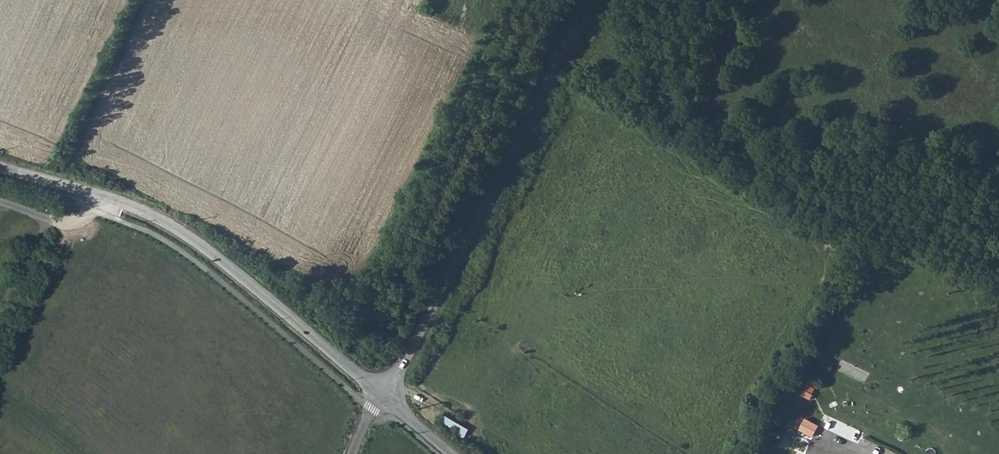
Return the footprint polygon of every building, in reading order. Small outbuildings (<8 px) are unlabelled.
[(444,414),(440,422),(462,435),(467,427),(444,414)] [(806,416),(800,428),(814,436),(821,424),(806,416)] [(864,453),(881,453),(883,449),(867,443),(864,453)]
